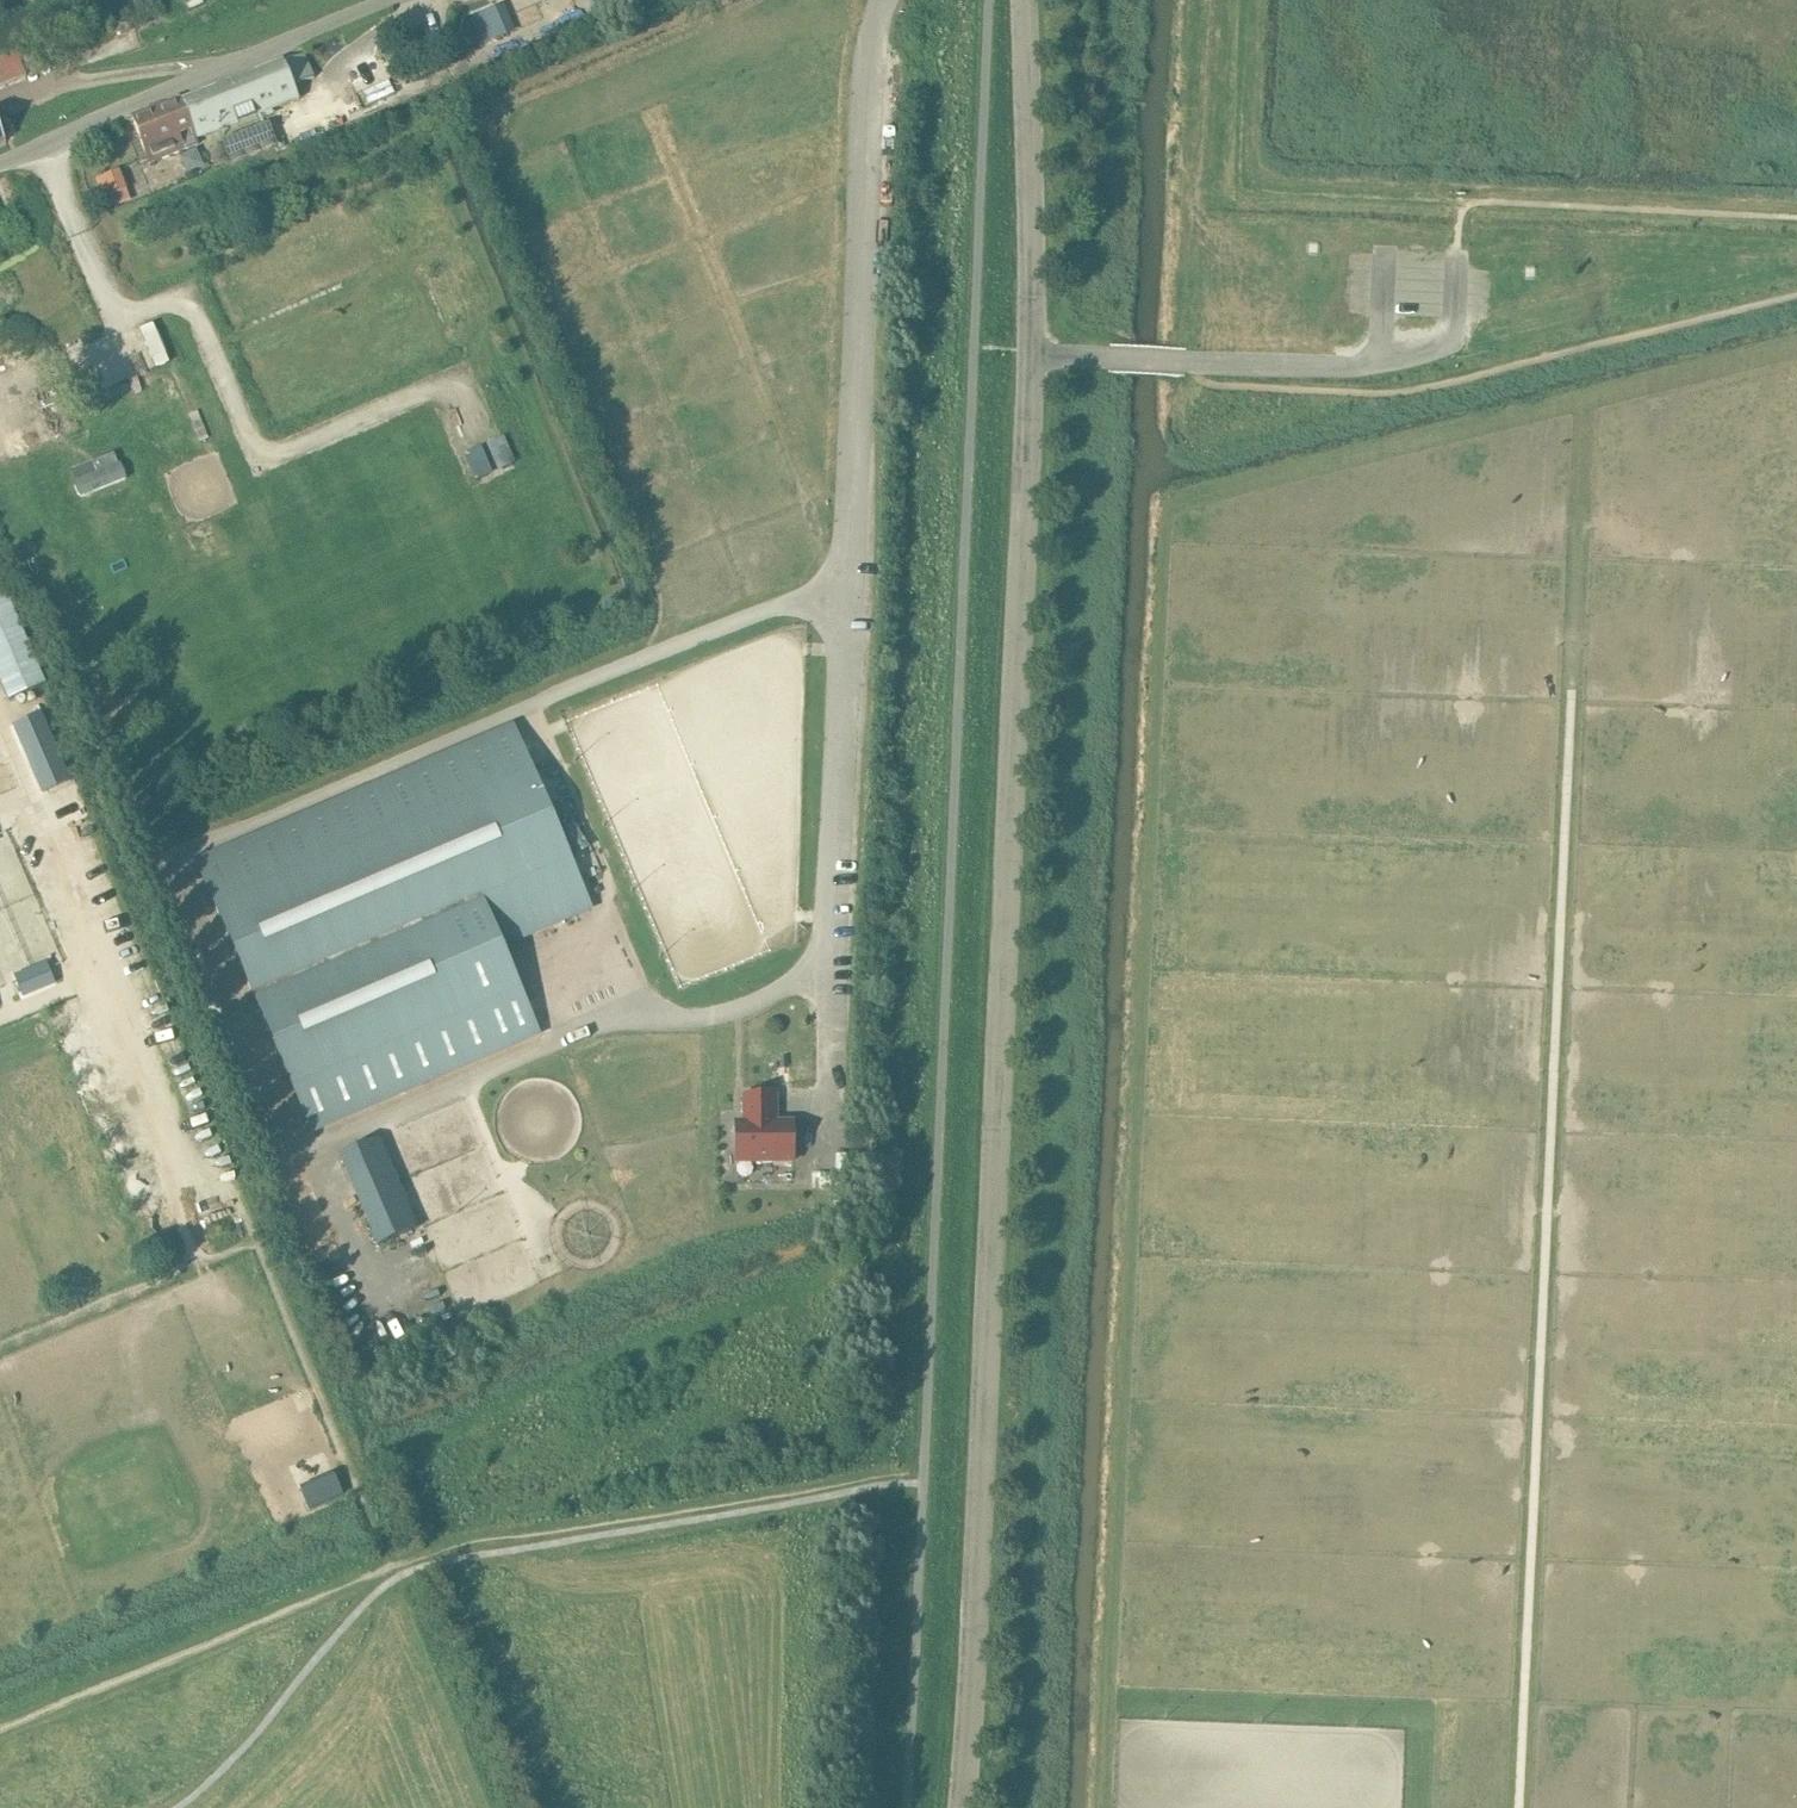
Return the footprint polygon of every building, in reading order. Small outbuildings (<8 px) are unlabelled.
[(497,6),(473,16),(475,20),(484,43),(508,34),(499,10),(497,6)] [(283,59),(282,58),(180,98),(194,138),(289,98),(291,105),(297,103),(295,98),(298,96),(294,88),(312,76),(302,51),(283,59)] [(15,57),(0,63),(0,86),(23,77),(15,57)] [(180,98),(179,96),(131,115),(148,161),(197,143),(194,138),(180,98)] [(95,177),(103,197),(127,188),(119,167),(95,177)] [(503,432),(485,440),(497,467),(515,459),(503,432)] [(493,471),(481,443),(462,451),(475,479),(493,471)] [(97,473),(74,482),(80,498),(114,484),(125,480),(113,453),(93,461),(97,473)] [(69,780),(63,767),(40,715),(14,726),(36,778),(42,792),(69,780)] [(197,864),(311,1130),(538,1032),(501,946),(591,908),(513,728),(197,864)] [(47,966),(16,979),(23,995),(54,982),(47,966)] [(776,1113),(776,1096),(744,1096),(744,1122),(736,1122),(736,1162),(792,1161),(793,1122),(773,1122),(773,1114),(773,1113),(776,1113)] [(333,1156),(373,1243),(415,1223),(375,1137),(333,1156)] [(335,1475),(300,1489),(308,1509),(343,1495),(335,1475)]
